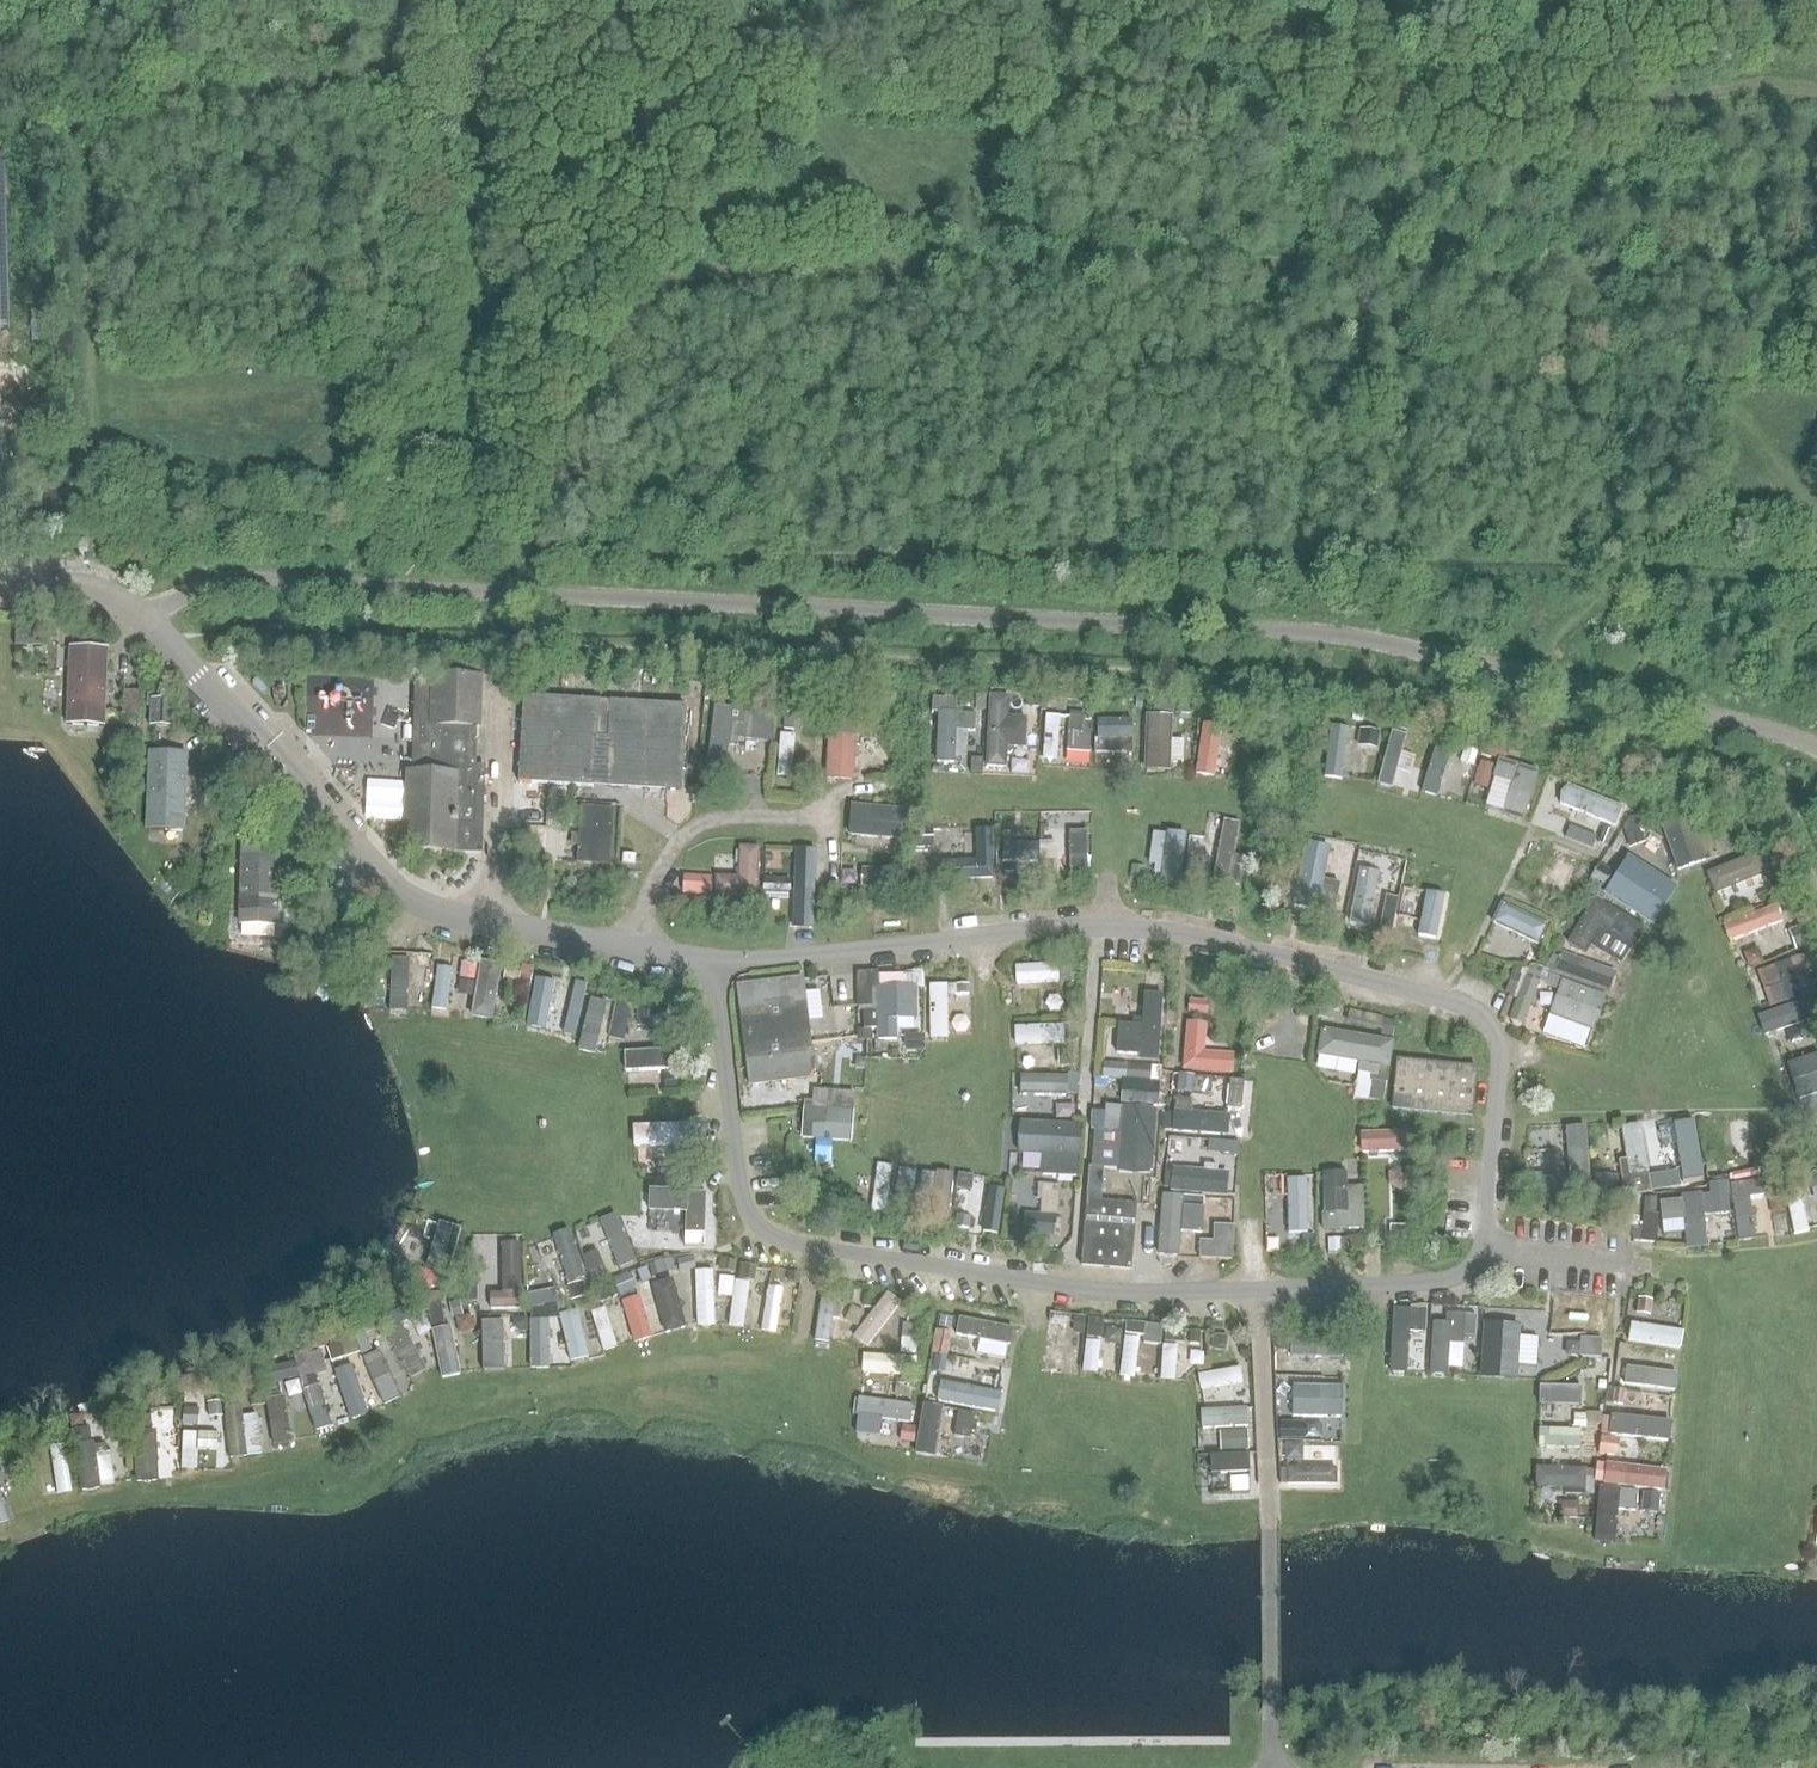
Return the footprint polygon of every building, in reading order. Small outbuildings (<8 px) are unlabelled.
[(43,311),(31,312),(32,331),(44,330),(43,311)] [(14,646),(40,647),(41,633),(15,632),(14,646)] [(104,727),(107,651),(71,649),(68,725),(104,727)] [(628,672),(627,684),(638,684),(639,673),(628,672)] [(482,678),(415,676),(412,773),(408,772),(406,851),(482,854),(485,766),(476,766),(477,730),(481,730),(482,678)] [(126,691),(125,714),(141,715),(142,692),(126,691)] [(938,714),(936,763),(954,763),(954,759),(956,733),(956,731),(975,732),(976,715),(962,715),(962,710),(956,709),(957,695),(945,695),(945,700),(933,699),(932,713),(938,714)] [(518,783),(681,792),(686,706),(523,696),(518,783)] [(986,696),(977,696),(976,710),(986,710),(986,696)] [(1042,697),(1028,696),(1027,706),(1041,707),(1042,697)] [(1175,698),(1155,696),(1153,718),(1173,719),(1175,698)] [(990,697),(986,767),(1006,768),(1006,754),(1010,754),(1014,752),(1014,748),(1025,749),(1026,719),(1008,718),(1009,698),(990,697)] [(1011,697),(1010,714),(1023,715),(1024,698),(1011,697)] [(1181,713),(1197,714),(1198,698),(1183,697),(1181,713)] [(174,700),(150,700),(149,728),(174,728),(174,700)] [(714,707),(706,778),(725,780),(729,746),(737,747),(738,739),(772,743),(775,714),(714,707)] [(1070,713),(1069,730),(1084,731),(1085,714),(1070,713)] [(1062,758),(1063,714),(1047,714),(1047,758),(1062,758)] [(853,781),(857,718),(830,716),(826,779),(853,781)] [(794,720),(785,719),(784,729),(794,730),(794,720)] [(1131,720),(1098,720),(1098,740),(1131,739),(1131,720)] [(1199,776),(1221,778),(1225,725),(1204,723),(1199,776)] [(1235,735),(1254,738),(1256,726),(1237,723),(1235,735)] [(1380,731),(1361,729),(1359,744),(1378,747),(1380,731)] [(1386,786),(1402,790),(1413,736),(1398,732),(1386,786)] [(780,775),(796,776),(798,733),(781,733),(780,775)] [(1186,768),(1187,740),(1175,740),(1175,768),(1186,768)] [(1508,748),(1485,742),(1482,755),(1505,761),(1508,748)] [(1447,792),(1453,746),(1436,744),(1430,790),(1447,792)] [(1463,763),(1474,766),(1478,753),(1466,749),(1461,763),(1463,763)] [(185,832),(186,754),(150,754),(149,831),(185,832)] [(1538,773),(1518,767),(1498,761),(1493,779),(1512,785),(1504,813),(1503,814),(1523,820),(1538,773)] [(1476,784),(1487,788),(1494,765),(1483,762),(1476,784)] [(231,776),(239,785),(244,780),(236,772),(231,776)] [(1504,813),(1512,785),(1493,779),(1485,807),(1504,813)] [(904,810),(851,805),(849,835),(902,840),(904,810)] [(610,866),(614,809),(599,808),(580,807),(576,863),(610,866)] [(124,820),(134,820),(134,808),(124,808),(124,820)] [(244,816),(234,828),(244,837),(254,825),(244,816)] [(1704,860),(1689,817),(1662,827),(1677,870),(1704,860)] [(1629,844),(1641,839),(1635,823),(1629,819),(1623,828),(1629,844)] [(1224,821),(1213,879),(1228,882),(1228,884),(1239,886),(1244,859),(1234,857),(1240,824),(1224,821)] [(1745,834),(1741,821),(1732,824),(1737,837),(1745,834)] [(1598,843),(1607,846),(1613,832),(1604,828),(1598,843)] [(916,848),(933,848),(933,830),(916,830),(916,848)] [(945,881),(993,879),(992,830),(976,831),(977,861),(945,862),(945,881)] [(1067,831),(1066,874),(1091,874),(1092,831),(1067,831)] [(1182,887),(1188,835),(1168,833),(1162,884),(1182,887)] [(1583,844),(1592,848),(1596,837),(1587,833),(1583,844)] [(1291,873),(1297,844),(1282,841),(1276,870),(1291,873)] [(1006,842),(1007,863),(1041,862),(1041,842),(1006,842)] [(1306,843),(1293,907),(1317,912),(1317,910),(1334,914),(1340,884),(1323,881),(1330,848),(1306,843)] [(242,846),(240,925),(269,925),(272,925),(274,924),(275,922),(276,919),(278,847),(242,846)] [(757,898),(759,848),(740,848),(739,877),(716,877),(715,896),(757,898)] [(812,929),(815,850),(795,849),(793,929),(812,929)] [(1772,851),(1760,855),(1770,882),(1782,878),(1772,851)] [(1674,889),(1628,859),(1606,893),(1605,895),(1651,925),(1674,889)] [(1043,862),(1043,877),(1054,877),(1053,862),(1043,862)] [(1588,883),(1589,884),(1601,891),(1612,872),(1599,864),(1588,883)] [(1131,879),(1143,880),(1144,868),(1132,866),(1131,879)] [(1005,868),(1005,878),(1015,878),(1015,868),(1005,868)] [(866,875),(850,875),(850,877),(840,877),(839,898),(866,898),(866,875)] [(684,876),(683,893),(711,894),(712,878),(684,876)] [(1201,881),(1187,878),(1185,888),(1199,891),(1201,881)] [(765,879),(764,892),(790,893),(791,880),(765,879)] [(1277,884),(1273,904),(1285,906),(1289,886),(1277,884)] [(1606,893),(1601,891),(1589,884),(1586,890),(1603,899),(1605,895),(1606,893)] [(1398,899),(1386,897),(1379,933),(1391,936),(1398,899)] [(1644,930),(1595,901),(1569,944),(1586,954),(1591,945),(1620,963),(1629,948),(1633,949),(1644,930)] [(1733,945),(1786,923),(1779,905),(1726,927),(1733,945)] [(1504,921),(1537,933),(1542,919),(1509,907),(1504,921)] [(1796,949),(1813,941),(1805,924),(1788,931),(1796,949)] [(1816,943),(1804,947),(1807,958),(1816,954),(1816,947),(1816,943)] [(1763,947),(1746,953),(1752,971),(1769,965),(1763,947)] [(418,965),(433,966),(434,956),(418,955),(418,965)] [(1561,955),(1559,959),(1552,956),(1544,969),(1543,970),(1549,972),(1553,974),(1553,975),(1563,978),(1607,993),(1612,979),(1590,971),(1592,965),(1561,955)] [(1804,957),(1759,973),(1771,1007),(1813,992),(1807,975),(1810,974),(1804,957)] [(394,958),(393,1010),(412,1010),(412,958),(394,958)] [(463,963),(461,978),(475,980),(477,965),(463,963)] [(474,1018),(498,1021),(503,965),(480,963),(474,1018)] [(1060,981),(1074,980),(1073,963),(1059,964),(1060,981)] [(374,973),(367,965),(349,979),(356,988),(374,973)] [(504,980),(518,983),(521,968),(507,965),(504,980)] [(530,988),(533,968),(521,966),(521,968),(518,983),(518,985),(530,988)] [(450,1011),(456,969),(441,967),(434,1009),(450,1011)] [(877,1011),(863,1011),(864,1029),(871,1029),(877,1029),(877,1040),(897,1040),(897,1020),(918,1019),(917,988),(923,988),(923,974),(878,976),(878,972),(872,972),(872,973),(872,989),(876,989),(877,1011)] [(872,989),(872,973),(857,973),(857,1006),(873,1006),(872,989)] [(802,976),(738,985),(742,1013),(748,1062),(751,1087),(752,1087),(754,1106),(792,1102),(790,1082),(816,1079),(816,1078),(819,1078),(840,1038),(811,1042),(807,1004),(803,976),(802,976)] [(1526,977),(1509,1020),(1521,1024),(1538,982),(1526,977)] [(1603,997),(1563,982),(1551,1015),(1591,1030),(1603,997)] [(530,1029),(545,1031),(553,986),(538,984),(530,1029)] [(969,995),(969,985),(955,986),(955,995),(969,995)] [(568,1015),(579,1017),(583,997),(572,995),(568,1015)] [(587,1000),(580,1048),(596,1050),(603,1003),(587,1000)] [(1205,1001),(1190,1000),(1189,1013),(1204,1014),(1205,1001)] [(1334,1020),(1336,1004),(1323,1002),(1320,1018),(1334,1020)] [(612,1025),(626,1028),(631,1006),(616,1003),(612,1025)] [(638,1020),(655,1021),(656,1007),(639,1006),(638,1020)] [(1772,1027),(1809,1021),(1807,1006),(1769,1012),(1772,1027)] [(1381,1033),(1394,1035),(1396,1021),(1384,1019),(1382,1028),(1381,1033)] [(1188,1023),(1184,1070),(1231,1074),(1233,1056),(1204,1053),(1207,1024),(1188,1023)] [(1017,1026),(1018,1044),(1068,1042),(1068,1024),(1017,1026)] [(1117,1054),(1140,1056),(1142,1028),(1119,1026),(1117,1054)] [(864,1029),(858,1029),(858,1038),(871,1038),(871,1029),(864,1029)] [(855,1051),(865,1051),(865,1042),(855,1042),(855,1051)] [(675,1070),(674,1050),(628,1051),(628,1071),(675,1070)] [(1061,1065),(1073,1065),(1073,1052),(1061,1052),(1061,1065)] [(1788,1066),(1799,1100),(1816,1094),(1816,1057),(1788,1066)] [(855,1059),(855,1068),(865,1069),(865,1059),(855,1059)] [(1472,1118),(1477,1068),(1398,1061),(1393,1110),(1472,1118)] [(1104,1079),(1126,1080),(1128,1066),(1104,1064),(1104,1079)] [(1152,1067),(1128,1066),(1126,1080),(1151,1082),(1152,1067)] [(1372,1066),(1370,1075),(1369,1081),(1372,1081),(1384,1083),(1387,1068),(1372,1066)] [(665,1074),(666,1088),(681,1087),(681,1073),(665,1074)] [(1386,1084),(1384,1083),(1372,1081),(1369,1081),(1370,1075),(1358,1073),(1354,1098),(1383,1103),(1386,1084)] [(1178,1092),(1192,1094),(1193,1077),(1179,1075),(1178,1092)] [(1096,1079),(1096,1086),(1108,1087),(1109,1080),(1096,1079)] [(1230,1080),(1227,1109),(1242,1110),(1244,1082),(1230,1080)] [(1160,1086),(1124,1083),(1123,1104),(1158,1107),(1160,1086)] [(804,1102),(801,1139),(816,1140),(830,1141),(852,1142),(855,1093),(813,1091),(813,1103),(804,1102)] [(1193,1101),(1176,1099),(1175,1110),(1192,1112),(1193,1101)] [(1117,1170),(1121,1108),(1105,1106),(1105,1112),(1094,1112),(1092,1111),(1090,1130),(1093,1131),(1094,1131),(1092,1168),(1090,1168),(1089,1168),(1086,1200),(1088,1200),(1101,1201),(1103,1169),(1117,1170)] [(1162,1113),(1161,1130),(1172,1130),(1173,1114),(1162,1113)] [(1755,1156),(1753,1120),(1726,1122),(1729,1158),(1755,1156)] [(691,1124),(638,1126),(639,1147),(691,1146),(691,1124)] [(1621,1127),(1626,1158),(1618,1160),(1624,1197),(1651,1193),(1639,1124),(1621,1127)] [(1591,1127),(1572,1128),(1573,1189),(1592,1189),(1591,1127)] [(1414,1131),(1363,1132),(1364,1153),(1414,1152),(1414,1131)] [(829,1162),(830,1141),(816,1140),(815,1162),(829,1162)] [(1222,1155),(1238,1156),(1239,1143),(1223,1142),(1222,1155)] [(1722,1152),(1708,1153),(1709,1168),(1723,1167),(1722,1152)] [(1040,1176),(1077,1178),(1078,1158),(1041,1156),(1040,1176)] [(685,1174),(695,1173),(695,1157),(684,1158),(685,1174)] [(876,1165),(875,1214),(892,1214),(893,1165),(876,1165)] [(1765,1177),(1778,1175),(1777,1165),(1763,1167),(1765,1177)] [(1172,1194),(1232,1196),(1233,1170),(1173,1168),(1172,1194)] [(1392,1170),(1393,1188),(1411,1187),(1410,1169),(1392,1170)] [(1317,1235),(1368,1234),(1367,1185),(1351,1185),(1351,1172),(1315,1173),(1317,1235)] [(1816,1182),(1816,1172),(1806,1175),(1808,1184),(1816,1182)] [(952,1217),(953,1173),(937,1173),(936,1217),(952,1217)] [(1651,1192),(1679,1187),(1677,1173),(1649,1178),(1651,1192)] [(959,1174),(957,1188),(972,1190),(974,1176),(959,1174)] [(1596,1174),(1595,1189),(1615,1190),(1616,1175),(1596,1174)] [(1543,1193),(1557,1192),(1556,1177),(1542,1178),(1543,1193)] [(677,1190),(700,1191),(700,1181),(677,1180),(677,1190)] [(1731,1186),(1739,1242),(1755,1240),(1749,1198),(1764,1196),(1762,1182),(1731,1186)] [(1706,1248),(1703,1215),(1715,1214),(1715,1215),(1729,1214),(1726,1183),(1709,1184),(1710,1195),(1701,1196),(1701,1194),(1681,1196),(1681,1200),(1660,1203),(1663,1234),(1684,1232),(1686,1250),(1706,1248)] [(989,1186),(984,1232),(1002,1234),(1008,1189),(989,1186)] [(1812,1233),(1803,1189),(1789,1192),(1798,1236),(1812,1233)] [(1591,1198),(1590,1190),(1570,1191),(1561,1192),(1561,1200),(1591,1198)] [(685,1212),(684,1246),(704,1247),(706,1194),(650,1192),(650,1211),(685,1212)] [(1182,1199),(1180,1232),(1201,1234),(1204,1199),(1182,1197),(1182,1199)] [(851,1199),(850,1211),(864,1213),(866,1200),(851,1199)] [(1644,1214),(1655,1215),(1656,1200),(1645,1199),(1644,1214)] [(908,1215),(910,1201),(900,1200),(898,1214),(908,1215)] [(1772,1215),(1784,1213),(1782,1201),(1770,1202),(1772,1215)] [(1132,1270),(1137,1205),(1088,1202),(1083,1267),(1132,1270)] [(1655,1215),(1644,1214),(1642,1214),(1641,1230),(1635,1230),(1634,1234),(1634,1241),(1652,1242),(1656,1243),(1658,1215),(1655,1215)] [(1056,1218),(1039,1217),(1025,1215),(1023,1234),(1036,1235),(1054,1236),(1056,1218)] [(958,1217),(957,1228),(969,1229),(971,1219),(958,1217)] [(612,1219),(598,1224),(615,1270),(630,1265),(612,1219)] [(1233,1227),(1215,1226),(1214,1243),(1201,1243),(1200,1259),(1232,1260),(1233,1227)] [(1406,1237),(1406,1226),(1390,1226),(1390,1237),(1406,1237)] [(568,1277),(583,1271),(570,1233),(555,1238),(568,1277)] [(1036,1235),(1035,1248),(1053,1249),(1054,1236),(1036,1235)] [(1302,1249),(1313,1249),(1313,1235),(1302,1235),(1302,1249)] [(1350,1252),(1364,1251),(1363,1236),(1349,1237),(1350,1252)] [(1342,1252),(1342,1239),(1329,1240),(1329,1253),(1342,1252)] [(692,1256),(677,1260),(680,1270),(694,1266),(692,1256)] [(712,1267),(712,1257),(703,1257),(703,1267),(712,1267)] [(672,1266),(670,1259),(655,1263),(657,1271),(672,1266)] [(734,1270),(735,1261),(722,1259),(720,1268),(734,1270)] [(753,1266),(742,1265),(740,1279),(751,1281),(753,1266)] [(604,1267),(590,1272),(594,1282),(608,1277),(604,1267)] [(643,1281),(650,1278),(646,1268),(639,1271),(643,1281)] [(430,1288),(435,1274),(420,1270),(416,1284),(430,1288)] [(774,1270),(772,1280),(783,1282),(785,1271),(774,1270)] [(791,1272),(789,1281),(799,1283),(800,1273),(791,1272)] [(621,1293),(633,1288),(635,1288),(629,1274),(614,1280),(620,1294),(621,1293)] [(669,1334),(690,1328),(676,1278),(656,1283),(669,1334)] [(585,1295),(582,1282),(568,1286),(571,1299),(585,1295)] [(716,1326),(714,1282),(699,1283),(701,1327),(716,1326)] [(600,1303),(619,1294),(615,1284),(595,1292),(600,1303)] [(781,1334),(786,1287),(769,1285),(764,1332),(781,1334)] [(477,1286),(467,1286),(467,1301),(477,1301),(477,1286)] [(841,1286),(838,1299),(852,1302),(855,1289),(841,1286)] [(544,1305),(542,1291),(528,1294),(531,1307),(544,1305)] [(643,1309),(650,1307),(645,1292),(623,1300),(638,1341),(653,1336),(643,1309)] [(523,1310),(523,1296),(491,1296),(491,1311),(523,1310)] [(380,1320),(387,1332),(429,1310),(423,1298),(380,1320)] [(839,1342),(843,1300),(822,1299),(818,1340),(839,1342)] [(1649,1301),(1638,1300),(1636,1313),(1647,1315),(1649,1301)] [(429,1304),(433,1330),(447,1328),(442,1302),(429,1304)] [(460,1302),(450,1304),(453,1317),(463,1315),(460,1302)] [(618,1326),(615,1327),(608,1307),(593,1312),(606,1349),(624,1343),(618,1326)] [(1405,1371),(1407,1331),(1423,1332),(1424,1311),(1408,1310),(1392,1310),(1390,1338),(1389,1370),(1403,1371),(1405,1371)] [(1446,1367),(1447,1341),(1463,1342),(1463,1334),(1465,1313),(1446,1311),(1445,1323),(1433,1322),(1429,1373),(1445,1374),(1446,1367)] [(1045,1373),(1064,1376),(1074,1315),(1054,1312),(1045,1373)] [(1474,1335),(1476,1313),(1465,1313),(1463,1334),(1474,1335)] [(1077,1316),(1077,1323),(1076,1331),(1084,1332),(1086,1317),(1077,1316)] [(976,1353),(1008,1361),(1016,1330),(963,1317),(957,1341),(978,1346),(976,1353)] [(362,1326),(367,1338),(384,1330),(378,1318),(362,1326)] [(514,1318),(514,1326),(519,1331),(526,1331),(526,1318),(514,1318)] [(942,1318),(941,1327),(951,1329),(953,1320),(942,1318)] [(1087,1337),(1101,1338),(1103,1319),(1089,1318),(1087,1337)] [(1127,1322),(1126,1334),(1145,1336),(1146,1324),(1127,1322)] [(1516,1379),(1519,1324),(1484,1322),(1481,1377),(1503,1378),(1505,1380),(1514,1380),(1516,1379)] [(1684,1351),(1688,1333),(1635,1322),(1632,1340),(1684,1351)] [(411,1380),(428,1373),(408,1325),(391,1332),(411,1380)] [(487,1329),(485,1363),(499,1364),(501,1329),(487,1329)] [(1165,1329),(1164,1343),(1184,1344),(1185,1330),(1165,1329)] [(341,1343),(345,1357),(360,1352),(352,1330),(338,1335),(341,1343)] [(951,1334),(938,1331),(934,1354),(947,1356),(951,1334)] [(364,1332),(355,1336),(361,1354),(372,1350),(364,1332)] [(1190,1332),(1190,1344),(1199,1344),(1200,1332),(1190,1332)] [(1229,1337),(1214,1335),(1212,1348),(1227,1350),(1229,1337)] [(1126,1336),(1123,1377),(1139,1379),(1142,1338),(1126,1336)] [(902,1338),(901,1353),(915,1354),(916,1339),(902,1338)] [(1600,1358),(1601,1339),(1582,1338),(1581,1357),(1600,1358)] [(1085,1371),(1101,1373),(1105,1342),(1089,1340),(1085,1371)] [(1288,1340),(1276,1340),(1276,1350),(1288,1350),(1288,1340)] [(1295,1358),(1312,1357),(1311,1340),(1295,1341),(1295,1358)] [(341,1343),(327,1347),(332,1361),(345,1357),(341,1343)] [(1164,1380),(1179,1381),(1180,1345),(1164,1345),(1164,1380)] [(863,1355),(863,1372),(907,1372),(907,1355),(863,1355)] [(933,1371),(942,1373),(944,1359),(935,1357),(933,1371)] [(373,1365),(383,1406),(396,1402),(387,1362),(373,1365)] [(994,1382),(995,1366),(951,1363),(950,1380),(994,1382)] [(353,1422),(372,1416),(356,1364),(337,1369),(353,1422)] [(1626,1385),(1679,1393),(1683,1372),(1629,1364),(1626,1385)] [(283,1365),(264,1369),(267,1384),(287,1380),(283,1365)] [(1201,1373),(1202,1388),(1245,1384),(1244,1369),(1201,1373)] [(266,1387),(269,1399),(281,1396),(279,1384),(266,1387)] [(910,1385),(898,1384),(897,1395),(909,1396),(910,1385)] [(324,1386),(308,1390),(318,1433),(334,1429),(324,1386)] [(1340,1418),(1341,1388),(1293,1387),(1292,1417),(1340,1418)] [(1579,1403),(1580,1391),(1544,1388),(1543,1410),(1567,1411),(1568,1403),(1579,1403)] [(1615,1390),(1613,1403),(1623,1405),(1625,1391),(1615,1390)] [(251,1396),(252,1406),(267,1404),(266,1395),(251,1396)] [(278,1445),(295,1443),(288,1396),(270,1399),(278,1445)] [(220,1403),(209,1404),(210,1418),(222,1417),(220,1403)] [(124,1406),(112,1407),(113,1418),(126,1416),(124,1406)] [(199,1424),(200,1410),(184,1409),(184,1423),(199,1424)] [(974,1415),(959,1412),(955,1436),(970,1439),(974,1415)] [(1586,1412),(1585,1415),(1585,1424),(1601,1424),(1601,1413),(1586,1412)] [(251,1454),(266,1452),(260,1413),(246,1415),(251,1454)] [(1585,1427),(1585,1424),(1585,1415),(1575,1414),(1574,1426),(1585,1427)] [(81,1415),(71,1416),(72,1426),(82,1426),(81,1415)] [(134,1432),(151,1432),(150,1415),(133,1415),(134,1432)] [(1303,1426),(1280,1425),(1279,1439),(1303,1440),(1303,1426)] [(119,1437),(118,1426),(106,1427),(108,1439),(119,1437)] [(71,1430),(73,1443),(90,1440),(89,1428),(71,1430)] [(916,1429),(907,1428),(905,1442),(914,1443),(916,1429)] [(1542,1429),(1542,1444),(1586,1445),(1586,1430),(1542,1429)] [(1233,1433),(1234,1451),(1248,1450),(1247,1432),(1233,1433)] [(183,1434),(181,1470),(197,1470),(198,1450),(199,1434),(183,1434)] [(199,1434),(198,1450),(217,1451),(218,1435),(199,1434)] [(1601,1437),(1599,1454),(1614,1456),(1616,1439),(1601,1437)] [(68,1444),(53,1447),(60,1495),(75,1493),(68,1444)] [(1287,1459),(1301,1459),(1301,1444),(1286,1444),(1287,1459)] [(1583,1452),(1582,1467),(1595,1468),(1596,1448),(1589,1448),(1589,1452),(1583,1452)] [(15,1465),(10,1453),(0,1456),(0,1470),(15,1465)] [(1249,1454),(1219,1456),(1220,1474),(1249,1473),(1249,1454)] [(1284,1467),(1284,1483),(1341,1483),(1341,1467),(1284,1467)] [(1585,1477),(1585,1493),(1593,1494),(1593,1478),(1585,1477)] [(1620,1490),(1618,1511),(1636,1513),(1638,1492),(1620,1490)] [(1642,1512),(1656,1513),(1658,1495),(1644,1493),(1642,1512)] [(1561,1518),(1577,1519),(1577,1503),(1561,1503),(1561,1518)]
